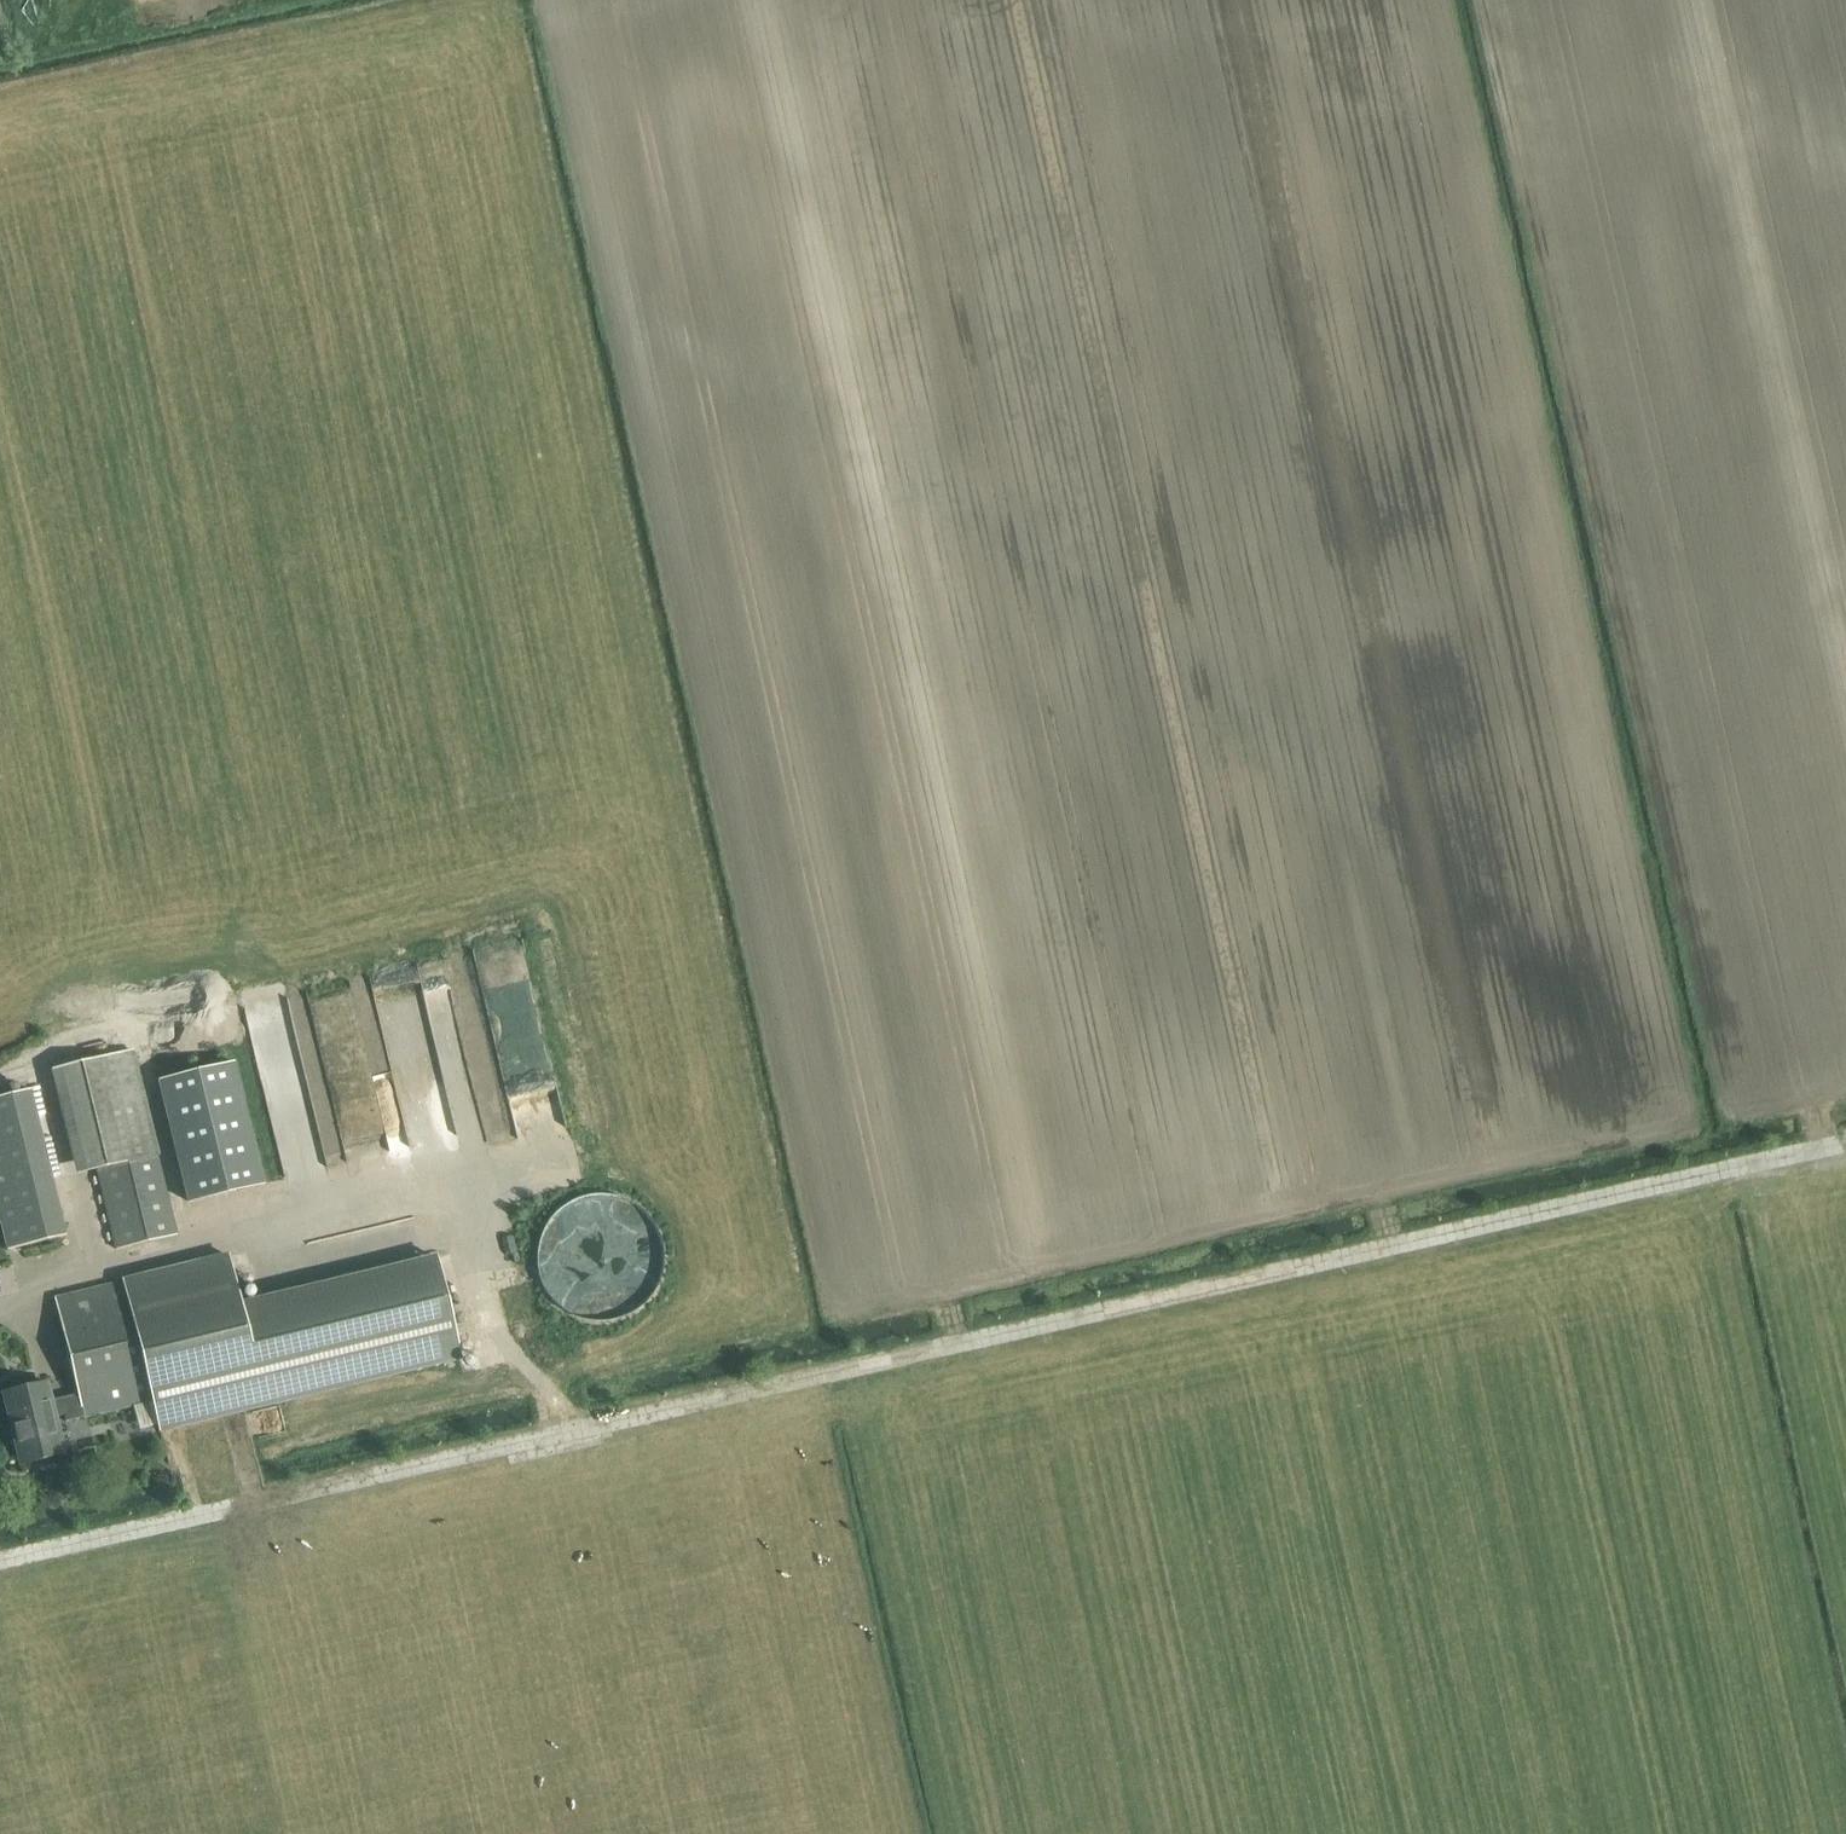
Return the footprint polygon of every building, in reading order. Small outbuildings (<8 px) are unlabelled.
[(99,1169),(118,1248),(176,1234),(133,1051),(50,1071),(75,1175),(99,1169)] [(234,1063),(159,1081),(188,1201),(263,1183),(234,1063)] [(32,1244),(65,1236),(29,1090),(0,1097),(0,1215),(8,1250),(32,1244)] [(230,1256),(55,1298),(78,1392),(84,1417),(152,1401),(160,1433),(463,1360),(437,1255),(241,1302),(230,1256)] [(46,1380),(4,1390),(9,1410),(22,1464),(45,1458),(62,1454),(54,1419),(54,1418),(64,1415),(66,1422),(75,1420),(84,1417),(78,1392),(50,1399),(46,1380)]
